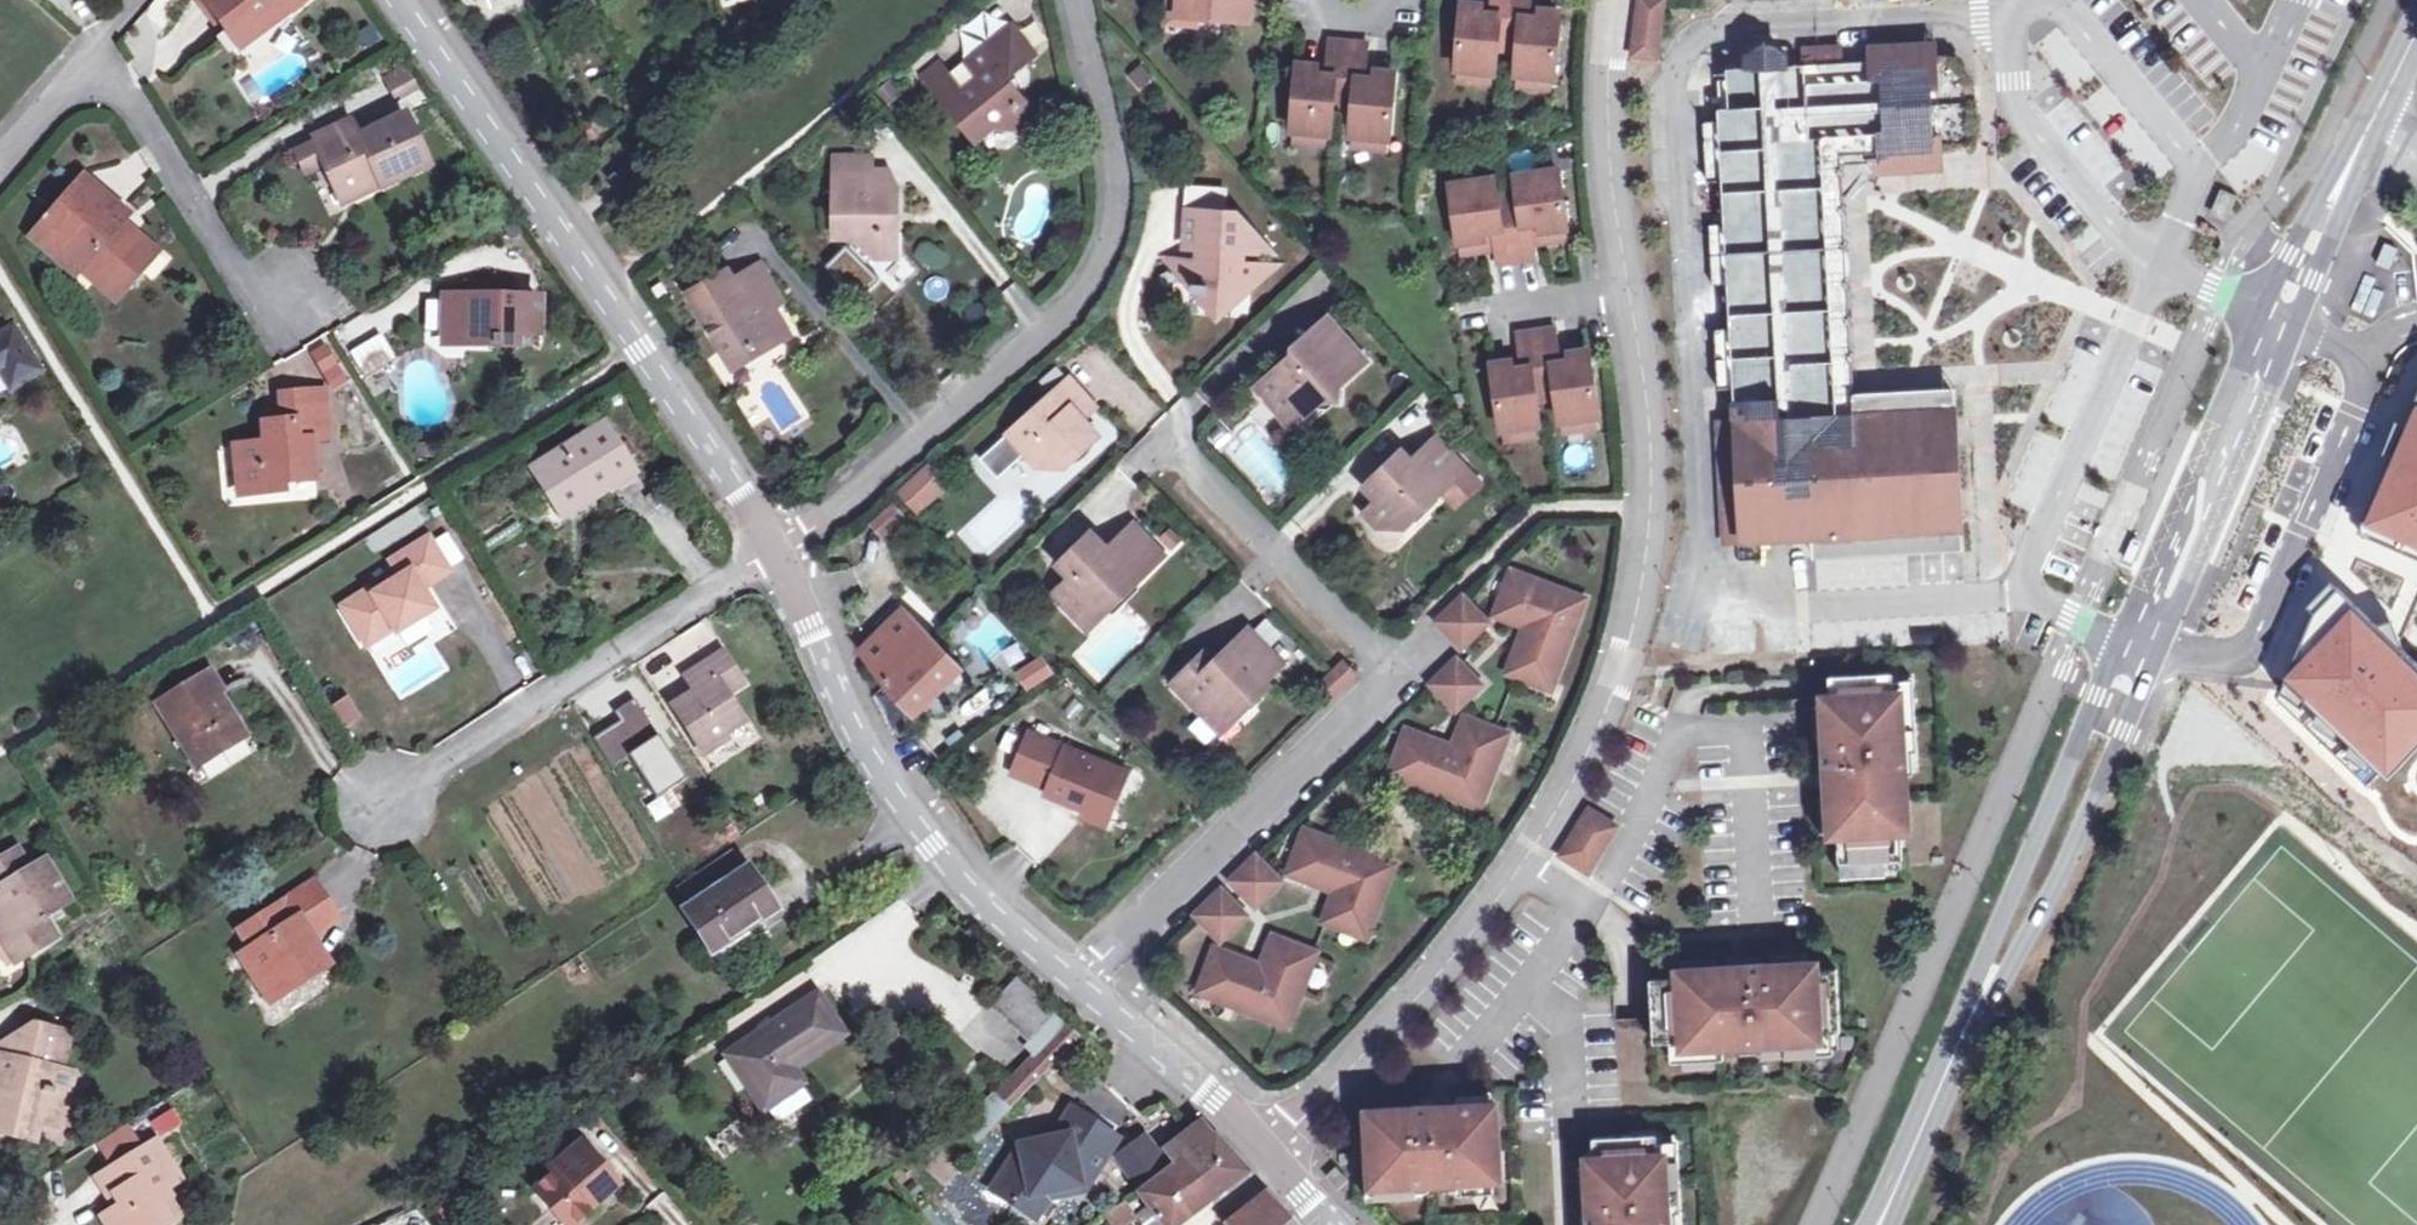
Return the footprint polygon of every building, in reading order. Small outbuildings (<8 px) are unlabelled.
[(227,33),(245,19),(257,36),(306,0),(202,0),(227,33)] [(1173,19),(1234,23),(1235,0),(1174,0),(1173,19)] [(1450,4),(1445,68),(1448,68),(1481,71),(1483,71),(1486,39),(1506,40),(1504,72),(1506,73),(1540,75),(1542,75),(1547,11),(1527,9),(1526,17),(1518,16),(1518,9),(1519,0),(1478,0),(1478,6),(1477,13),(1469,12),(1469,5),(1450,4)] [(1628,53),(1652,56),(1659,0),(1634,0),(1628,53)] [(239,49),(257,36),(245,19),(227,33),(239,49)] [(993,128),(1019,130),(1034,117),(1004,79),(1035,54),(1013,27),(982,51),(951,77),(941,65),(926,77),(936,89),(935,90),(976,141),(993,128)] [(1907,36),(1908,51),(1924,50),(1923,35),(1907,36)] [(1732,63),(1713,65),(1716,104),(1705,104),(1706,117),(1691,118),(1695,178),(1710,177),(1713,219),(1698,220),(1702,281),(1718,280),(1721,324),(1706,325),(1710,386),(1725,385),(1727,417),(1712,418),(1720,539),(1808,533),(1938,524),(1931,402),(1853,408),(1829,409),(1812,151),(1830,149),(1864,147),(1931,142),(1969,140),(1965,79),(1937,49),(1924,50),(1908,51),(1907,36),(1870,38),(1871,54),(1829,57),(1828,41),(1790,44),(1792,59),(1775,61),(1774,55),(1773,52),(1771,50),(1767,45),(1762,42),(1759,41),(1755,41),(1749,41),(1741,44),(1737,49),(1735,51),(1734,54),(1732,59),(1732,63)] [(1356,45),(1315,42),(1313,69),(1312,76),(1304,75),(1304,68),(1276,66),(1271,130),(1273,130),(1317,133),(1318,133),(1320,112),(1321,101),(1341,102),(1341,113),(1339,135),(1341,135),(1376,138),(1378,138),(1382,74),(1363,73),(1362,80),(1353,79),(1354,72),(1356,45)] [(408,66),(385,77),(397,101),(420,90),(408,66)] [(1481,71),(1448,68),(1447,80),(1480,83),(1481,71)] [(1540,75),(1506,73),(1505,85),(1539,87),(1540,75)] [(1341,102),(1321,101),(1320,112),(1341,113),(1341,102)] [(369,135),(407,117),(403,108),(365,126),(369,135)] [(369,135),(365,126),(363,122),(314,144),(337,195),(384,175),(388,186),(429,167),(407,117),(369,135)] [(1317,133),(1273,130),(1272,142),(1316,145),(1317,133)] [(1376,138),(1341,135),(1340,147),(1375,150),(1376,138)] [(1931,142),(1864,147),(1865,168),(1932,163),(1931,142)] [(1938,524),(1808,533),(1810,554),(1960,543),(1958,522),(1949,401),(1948,380),(1851,387),(1830,149),(1812,151),(1829,409),(1853,408),(1931,402),(1938,524)] [(1485,192),(1483,179),(1439,186),(1447,241),(1474,237),(1473,230),(1481,229),(1484,248),(1486,263),(1526,257),(1524,242),(1521,223),(1529,222),(1530,229),(1556,225),(1548,169),(1504,176),(1506,189),(1507,200),(1487,203),(1485,192)] [(836,170),(836,207),(836,237),(854,237),(876,258),(897,256),(897,190),(869,190),(869,172),(836,170)] [(315,178),(327,214),(338,210),(326,175),(315,178)] [(83,178),(76,186),(120,223),(127,215),(83,178)] [(76,186),(36,232),(69,262),(93,284),(106,270),(127,288),(158,254),(134,235),(127,244),(113,233),(120,223),(76,186)] [(1506,189),(1485,192),(1487,203),(1507,200),(1506,189)] [(822,237),(836,237),(836,207),(822,207),(822,237)] [(1223,210),(1186,208),(1184,246),(1198,247),(1198,257),(1183,257),(1182,271),(1186,271),(1185,281),(1190,282),(1190,286),(1204,287),(1203,300),(1229,302),(1230,283),(1248,284),(1249,260),(1240,260),(1241,249),(1242,235),(1244,222),(1223,210)] [(1256,236),(1244,222),(1242,235),(1241,249),(1268,250),(1256,236)] [(1530,229),(1529,222),(1521,223),(1524,242),(1558,237),(1556,225),(1530,229)] [(1481,229),(1473,230),(1474,237),(1447,241),(1449,253),(1484,248),(1481,229)] [(62,269),(69,262),(36,232),(29,239),(62,269)] [(760,263),(730,280),(724,269),(687,293),(700,313),(729,361),(766,339),(769,345),(788,333),(772,306),(782,300),(760,263)] [(115,303),(127,288),(106,270),(93,284),(115,303)] [(444,297),(444,333),(465,334),(465,346),(517,348),(518,335),(538,336),(539,301),(444,297)] [(1253,385),(1280,415),(1293,404),(1312,404),(1322,395),(1337,396),(1338,380),(1366,355),(1320,308),(1285,340),(1292,348),(1253,385)] [(1503,361),(1484,364),(1494,428),(1496,427),(1529,422),(1532,422),(1527,390),(1537,389),(1547,387),(1552,419),(1554,419),(1587,414),(1590,413),(1580,349),(1560,352),(1561,359),(1553,361),(1552,354),(1548,327),(1507,333),(1511,360),(1513,367),(1504,368),(1503,361)] [(0,368),(13,389),(42,372),(17,329),(0,339),(0,368)] [(443,345),(465,346),(465,334),(444,333),(443,345)] [(350,347),(358,375),(395,365),(388,337),(350,347)] [(307,358),(318,377),(334,368),(322,349),(307,358)] [(1560,352),(1552,354),(1553,361),(1561,359),(1560,352)] [(1511,360),(1503,361),(1504,368),(1513,367),(1511,360)] [(1068,407),(1080,395),(1065,378),(1003,434),(1034,468),(1062,469),(1096,437),(1068,407)] [(231,447),(235,489),(258,487),(258,496),(283,493),(283,485),(314,482),(311,441),(329,440),(325,391),(277,396),(279,422),(280,431),(260,433),(261,445),(231,447)] [(1293,404),(1280,415),(1289,425),(1312,404),(1293,404)] [(2413,404),(2364,525),(2416,548),(2416,405),(2413,404)] [(1587,414),(1554,419),(1556,431),(1589,425),(1587,414)] [(1242,419),(1216,442),(1254,486),(1280,463),(1242,419)] [(260,424),(260,433),(280,431),(279,422),(260,424)] [(1529,422),(1496,427),(1498,439),(1531,434),(1529,422)] [(589,482),(599,496),(635,474),(604,426),(532,470),(553,504),(589,482)] [(1398,523),(1422,499),(1426,503),(1444,486),(1467,463),(1437,433),(1413,456),(1403,446),(1365,482),(1379,496),(1366,509),(1379,523),(1398,523)] [(893,486),(914,513),(949,486),(928,459),(893,486)] [(1467,463),(1444,486),(1459,501),(1482,478),(1467,463)] [(562,519),(599,496),(589,482),(553,504),(562,519)] [(236,498),(258,496),(258,487),(235,489),(236,498)] [(867,520),(884,538),(906,517),(890,499),(867,520)] [(1114,592),(1121,599),(1165,555),(1133,524),(1107,550),(1090,533),(1057,567),(1070,579),(1053,597),(1075,621),(1092,603),(1097,608),(1114,592)] [(394,634),(432,610),(415,582),(422,577),(427,584),(447,571),(426,538),(388,563),(398,578),(371,595),(368,590),(339,608),(361,642),(389,625),(392,630),(394,634)] [(1543,684),(1572,595),(1503,572),(1489,614),(1519,624),(1502,671),(1543,684)] [(2416,747),(2416,664),(2331,582),(2306,608),(2276,696),(2375,791),(2416,747)] [(1088,634),(1121,599),(1114,592),(1097,608),(1092,603),(1075,621),(1088,634)] [(1455,597),(1429,622),(1455,648),(1481,622),(1455,597)] [(867,628),(877,640),(902,616),(891,605),(867,628)] [(902,616),(877,640),(864,652),(888,683),(916,714),(963,669),(906,612),(902,616)] [(389,625),(361,642),(365,647),(392,630),(389,625)] [(1233,708),(1242,716),(1273,684),(1270,680),(1287,663),(1251,627),(1219,660),(1208,671),(1198,662),(1175,686),(1206,717),(1224,717),(1233,708)] [(1198,662),(1208,671),(1219,660),(1210,650),(1198,662)] [(720,655),(694,672),(704,687),(697,692),(675,706),(702,749),(742,724),(724,696),(740,685),(720,655)] [(1475,684),(1449,658),(1423,684),(1449,710),(1475,684)] [(1050,660),(1028,681),(1041,695),(1067,677),(1050,660)] [(1352,674),(1340,662),(1318,683),(1330,696),(1352,674)] [(1887,667),(1824,671),(1825,693),(1819,693),(1820,700),(1822,737),(1823,743),(1819,744),(1819,751),(1820,764),(1824,764),(1825,781),(1826,792),(1828,827),(1834,829),(1836,858),(1838,858),(1898,854),(1899,854),(1897,825),(1903,824),(1899,770),(1895,688),(1889,688),(1888,670),(1887,667)] [(1903,668),(1888,670),(1889,688),(1895,688),(1899,770),(1908,769),(1907,746),(1913,746),(1908,674),(1903,674),(1903,668)] [(687,676),(697,692),(704,687),(694,672),(687,676)] [(206,677),(160,705),(197,766),(244,739),(206,677)] [(608,694),(588,706),(602,728),(621,716),(608,694)] [(346,731),(365,721),(351,697),(333,707),(346,731)] [(1820,700),(1809,701),(1811,737),(1822,737),(1820,700)] [(1224,717),(1206,717),(1224,734),(1242,716),(1233,708),(1224,717)] [(1401,734),(1386,775),(1475,805),(1500,733),(1458,719),(1447,749),(1401,734)] [(594,738),(604,756),(621,746),(611,728),(594,738)] [(1108,816),(1125,776),(1027,736),(1009,778),(1046,792),(1043,798),(1083,814),(1086,807),(1108,816)] [(1820,764),(1819,751),(1813,752),(1814,781),(1825,781),(1824,764),(1820,764)] [(1828,827),(1826,792),(1815,792),(1817,828),(1828,827)] [(1086,807),(1083,814),(1081,820),(1104,829),(1108,816),(1086,807)] [(1614,824),(1586,807),(1558,854),(1586,871),(1614,824)] [(1391,868),(1303,837),(1288,878),(1335,895),(1325,925),(1366,940),(1391,868)] [(22,959),(57,938),(45,919),(70,903),(45,862),(31,871),(18,851),(0,861),(0,893),(4,900),(0,902),(0,942),(2,946),(11,941),(22,959)] [(1899,863),(1898,854),(1838,858),(1839,872),(1884,870),(1883,864),(1899,863)] [(689,906),(741,873),(730,855),(677,889),(689,906)] [(1277,881),(1251,855),(1225,881),(1251,907),(1277,881)] [(747,869),(741,873),(689,906),(684,910),(712,953),(762,921),(775,913),(747,869)] [(312,937),(321,932),(335,922),(313,887),(241,933),(253,951),(241,958),(256,982),(267,975),(281,996),(329,964),(312,937)] [(1243,915),(1217,889),(1191,915),(1217,941),(1243,915)] [(762,921),(712,953),(722,969),(772,937),(762,921)] [(338,959),(321,932),(312,937),(329,964),(338,959)] [(13,964),(22,959),(11,941),(2,946),(13,964)] [(1288,1030),(1315,958),(1274,943),(1262,973),(1216,956),(1200,997),(1288,1030)] [(1770,962),(1807,959),(1806,949),(1769,951),(1770,962)] [(1745,960),(1756,959),(1756,952),(1726,954),(1726,957),(1744,956),(1745,960)] [(1715,966),(1715,955),(1678,957),(1679,968),(1715,966)] [(1819,1029),(1840,1027),(1841,1027),(1836,964),(1815,965),(1814,958),(1807,959),(1770,962),(1764,962),(1763,958),(1756,959),(1745,960),(1744,956),(1726,957),(1726,964),(1715,966),(1679,968),(1677,968),(1677,974),(1649,976),(1654,1040),(1671,1039),(1683,1039),(1683,1045),(1723,1042),(1740,1041),(1819,1035),(1819,1029)] [(271,1003),(281,996),(267,975),(256,982),(271,1003)] [(1064,1027),(1015,980),(994,1002),(1031,1038),(1025,1044),(1037,1055),(997,1095),(965,1129),(975,1141),(977,1138),(984,1132),(993,1122),(1009,1106),(1061,1052),(1076,1037),(1064,1027)] [(766,1110),(802,1085),(793,1070),(843,1036),(817,997),(728,1057),(766,1110)] [(34,1143),(39,1125),(63,1129),(70,1095),(52,1092),(56,1074),(62,1075),(70,1037),(34,1027),(25,1033),(22,1047),(10,1044),(0,1049),(0,1135),(34,1143)] [(1819,1035),(1740,1041),(1740,1051),(1763,1049),(1764,1055),(1836,1048),(1835,1043),(1841,1043),(1840,1027),(1819,1029),(1819,1035)] [(1683,1039),(1671,1039),(1671,1060),(1724,1057),(1723,1042),(1683,1045),(1683,1039)] [(74,1078),(62,1075),(56,1074),(52,1092),(70,1095),(74,1078)] [(1491,1093),(1458,1095),(1459,1106),(1492,1104),(1491,1093)] [(1451,1099),(1451,1096),(1420,1098),(1421,1105),(1433,1104),(1433,1100),(1451,1099)] [(1373,1173),(1374,1185),(1430,1181),(1447,1181),(1495,1178),(1501,1177),(1496,1104),(1492,1104),(1459,1106),(1452,1106),(1451,1099),(1433,1100),(1433,1104),(1421,1105),(1413,1106),(1414,1109),(1368,1113),(1373,1173)] [(1066,1136),(1079,1115),(1068,1108),(1049,1139),(1066,1136)] [(177,1112),(153,1118),(158,1137),(182,1132),(177,1112)] [(1079,1115),(1066,1136),(1049,1139),(1017,1146),(989,1190),(1020,1209),(1029,1197),(1052,1190),(1061,1196),(1082,1191),(1115,1138),(1079,1115)] [(1140,1193),(1138,1195),(1146,1207),(1134,1215),(1141,1224),(1180,1224),(1213,1200),(1246,1175),(1200,1123),(1195,1126),(1185,1134),(1164,1150),(1176,1166),(1169,1171),(1140,1193)] [(119,1130),(87,1150),(103,1176),(135,1156),(119,1130)] [(1594,1136),(1595,1157),(1589,1157),(1589,1165),(1591,1201),(1592,1207),(1588,1207),(1588,1215),(1588,1224),(1669,1224),(1664,1152),(1658,1152),(1657,1133),(1657,1131),(1629,1133),(1594,1136)] [(1669,1224),(1678,1224),(1677,1210),(1683,1210),(1678,1137),(1673,1138),(1673,1132),(1657,1133),(1658,1152),(1664,1152),(1669,1224)] [(1115,1160),(1140,1193),(1169,1171),(1143,1138),(1115,1160)] [(171,1197),(166,1190),(180,1181),(156,1143),(135,1156),(103,1176),(97,1179),(110,1199),(114,1197),(120,1206),(106,1215),(113,1224),(166,1224),(170,1223),(159,1205),(171,1197)] [(609,1191),(614,1187),(577,1146),(543,1176),(547,1180),(529,1196),(555,1224),(575,1224),(584,1217),(586,1211),(589,1209),(596,1207),(607,1198),(609,1191)] [(1591,1201),(1589,1165),(1579,1165),(1581,1201),(1591,1201)] [(1374,1185),(1373,1173),(1367,1173),(1369,1200),(1431,1195),(1430,1181),(1374,1185)] [(1495,1178),(1447,1181),(1447,1190),(1459,1189),(1460,1195),(1496,1192),(1495,1178)] [(1029,1197),(1020,1209),(1034,1219),(1052,1190),(1029,1197)] [(1265,1194),(1228,1224),(1291,1224),(1265,1194)] [(182,1215),(171,1197),(159,1205),(170,1223),(182,1215)] [(1132,1220),(1122,1207),(1109,1216),(1107,1218),(1112,1224),(1125,1224),(1132,1220)]
